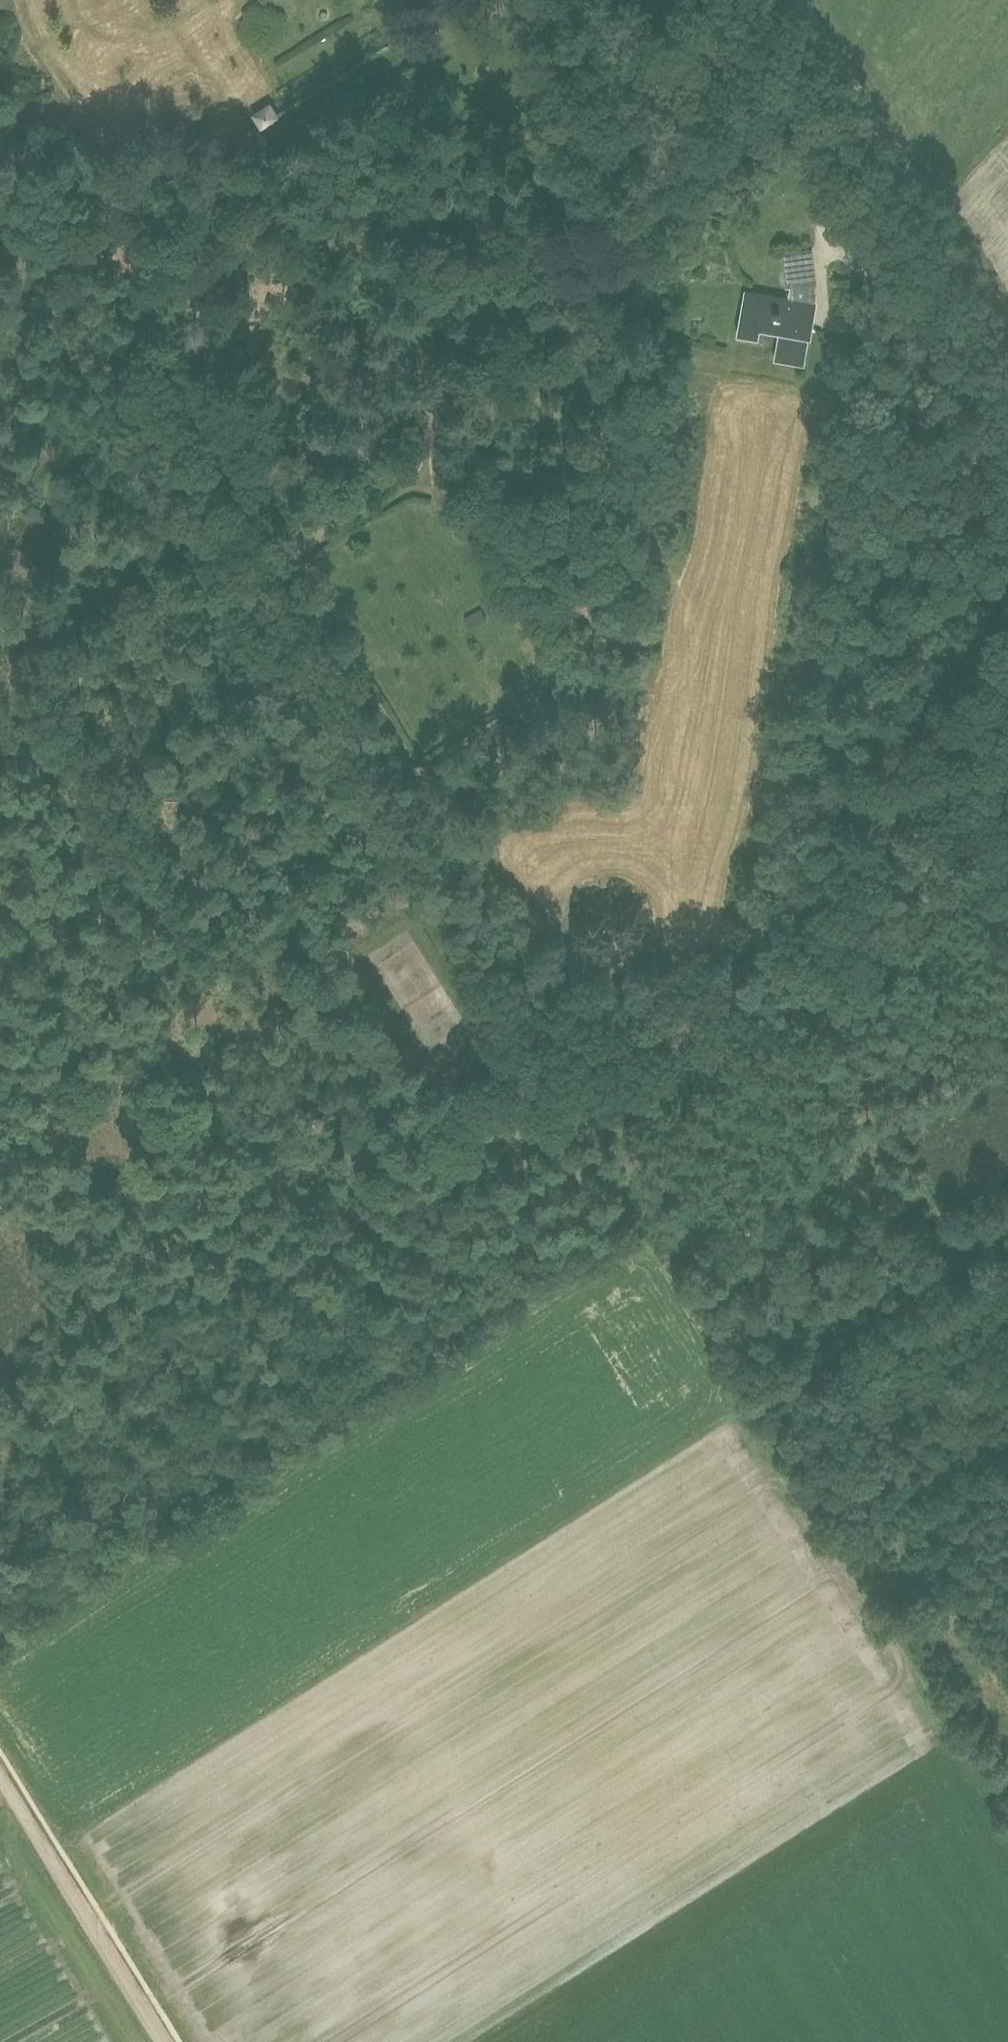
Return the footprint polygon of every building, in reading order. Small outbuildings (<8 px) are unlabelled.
[(261,125),(279,115),(271,104),(253,114),(261,125)] [(816,303),(810,250),(786,252),(789,285),(791,286),(789,300),(747,293),(745,308),(755,309),(752,327),(780,332),(775,358),(803,363),(808,337),(810,337),(816,303)] [(486,618),(481,608),(465,616),(470,627),(486,618)]
